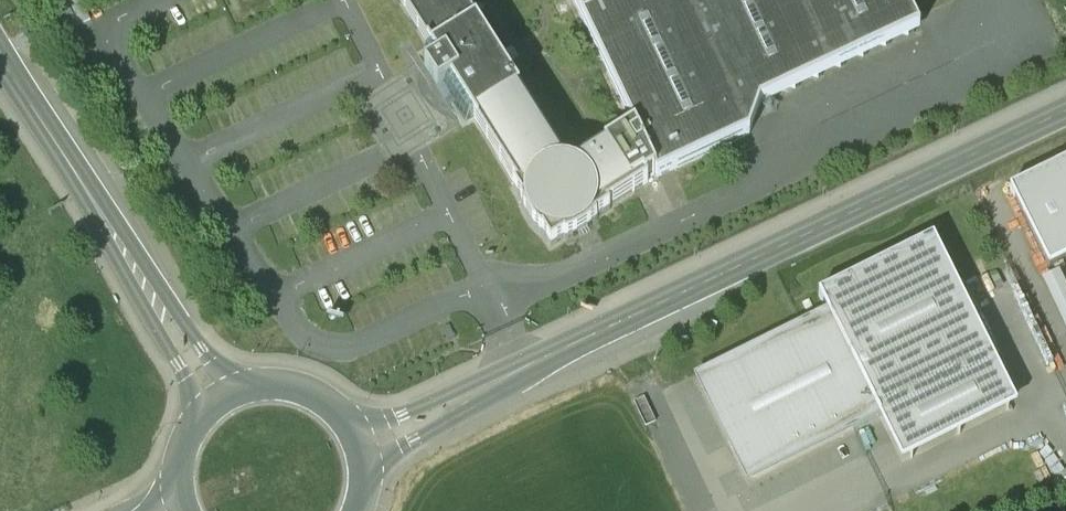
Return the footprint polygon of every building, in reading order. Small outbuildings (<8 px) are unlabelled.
[(430,49),(419,56),(439,90),(451,82),(455,88),(523,203),(526,215),(534,229),(550,247),(560,241),(571,240),(586,233),(602,212),(657,177),(750,134),(760,105),(921,30),(907,0),(574,0),(604,61),(638,131),(570,172),(502,63),(462,0),(400,0),(430,49)] [(1007,180),(1048,264),(1065,259),(1065,152),(1007,180)] [(808,284),(811,289),(693,352),(739,438),(860,374),(964,319),(915,227),(808,284)] [(994,375),(964,319),(860,374),(891,431),(994,375)]
